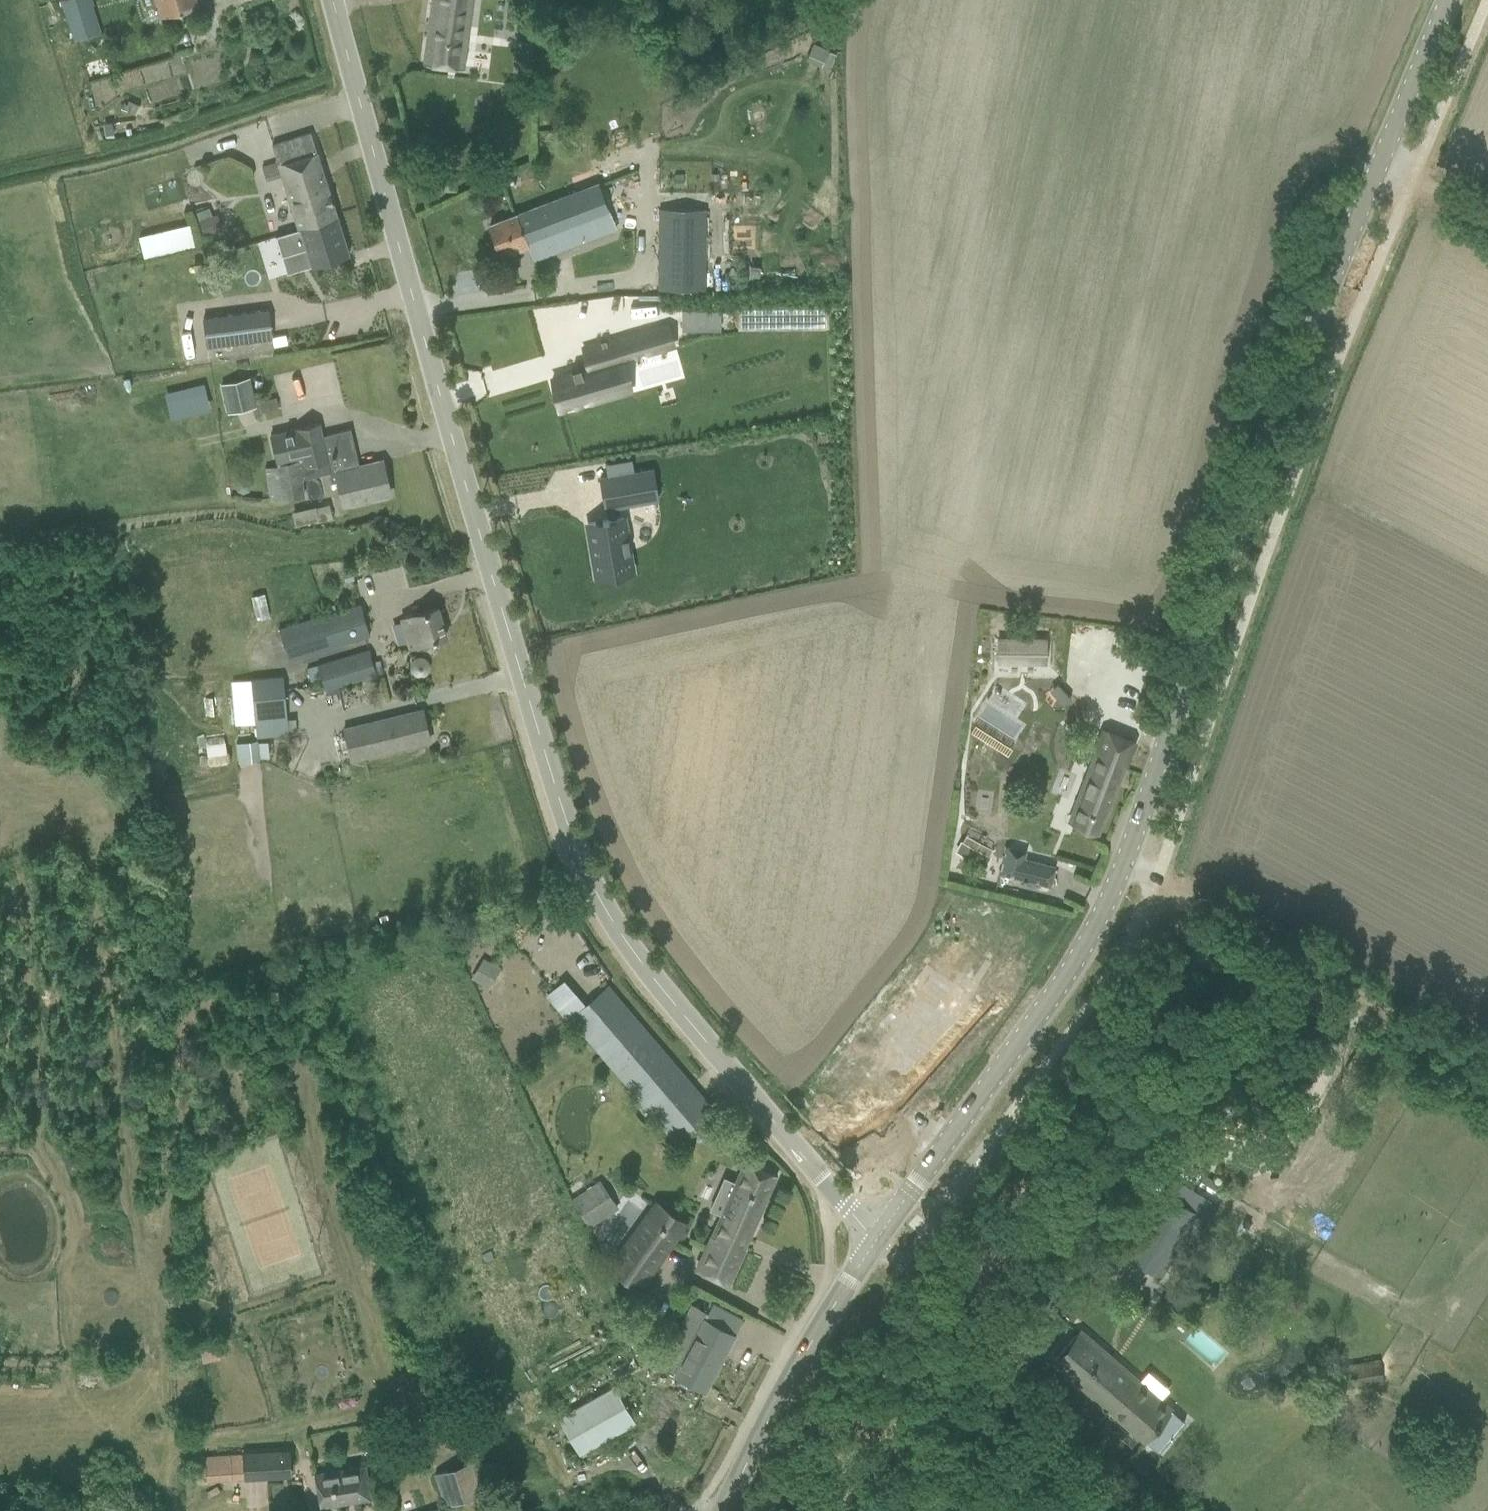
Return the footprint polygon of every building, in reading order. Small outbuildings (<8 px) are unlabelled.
[(74,36),(99,29),(90,0),(63,0),(74,36)] [(147,21),(198,5),(197,0),(140,0),(147,21)] [(444,65),(462,67),(465,38),(468,39),(473,0),(432,0),(424,63),(444,65)] [(693,12),(703,9),(701,0),(690,0),(693,12)] [(821,64),(827,51),(814,45),(807,59),(821,64)] [(292,138),(271,144),(292,214),(333,201),(311,132),(292,138)] [(533,259),(552,252),(617,227),(600,183),(490,225),(502,256),(528,246),(533,259)] [(297,229),(275,236),(282,256),(306,249),(311,266),(330,260),(349,255),(333,201),(292,214),(297,229)] [(209,207),(195,212),(204,238),(224,231),(217,213),(212,215),(209,207)] [(706,209),(660,209),(659,291),(705,291),(706,209)] [(138,236),(144,259),(195,247),(189,224),(138,236)] [(640,300),(616,299),(616,311),(640,311),(640,300)] [(683,308),(683,328),(721,329),(721,310),(683,308)] [(268,310),(249,312),(203,318),(207,346),(261,339),(272,338),(268,310)] [(585,368),(548,379),(549,380),(557,410),(576,405),(574,400),(587,397),(588,401),(594,400),(611,395),(603,365),(670,345),(669,344),(663,323),(579,348),(585,368)] [(287,344),(285,335),(272,338),(274,347),(287,344)] [(308,367),(315,396),(340,390),(332,361),(308,367)] [(227,413),(256,407),(250,377),(221,384),(227,413)] [(136,421),(208,404),(203,382),(161,392),(163,398),(132,405),(136,421)] [(259,400),(262,412),(279,409),(276,397),(259,400)] [(319,423),(271,434),(277,462),(278,462),(284,499),(303,496),(301,479),(329,472),(319,423)] [(350,428),(322,435),(332,482),(338,481),(344,505),(370,498),(390,494),(382,461),(357,466),(353,452),(356,452),(350,428)] [(651,470),(598,479),(603,508),(656,499),(651,470)] [(622,517),(589,523),(597,575),(630,569),(622,517)] [(351,570),(342,572),(345,581),(354,579),(351,570)] [(277,630),(287,660),(370,634),(360,604),(277,630)] [(408,648),(427,641),(446,635),(437,607),(413,614),(413,613),(400,617),(406,636),(405,637),(408,648)] [(998,638),(998,663),(1046,663),(1046,639),(998,638)] [(370,649),(306,667),(311,681),(320,678),(324,691),(377,675),(370,649)] [(288,720),(283,675),(231,681),(236,725),(256,723),(257,737),(297,733),(295,719),(288,720)] [(422,710),(402,715),(345,729),(352,760),(429,741),(422,710)] [(1135,742),(1116,734),(1104,729),(1073,805),(1080,808),(1074,823),(1096,832),(1103,816),(1104,817),(1135,742)] [(225,739),(205,740),(206,761),(226,760),(225,739)] [(242,742),(236,743),(238,762),(244,761),(259,759),(256,741),(242,742)] [(954,829),(951,860),(968,862),(971,831),(954,829)] [(1000,863),(998,873),(1049,885),(1050,878),(1053,865),(1021,858),(1023,849),(1005,845),(1000,863)] [(482,958),(470,978),(484,986),(496,967),(482,958)] [(607,985),(592,998),(569,1018),(674,1140),(712,1107),(607,985)] [(707,1211),(718,1216),(694,1270),(728,1285),(778,1173),(744,1158),(733,1185),(720,1180),(712,1199),(707,1211)] [(1127,1258),(1144,1268),(1162,1277),(1199,1215),(1209,1220),(1219,1205),(1191,1187),(1190,1188),(1173,1178),(1164,1194),(1163,1193),(1127,1258)] [(591,1227),(619,1209),(600,1180),(571,1198),(591,1227)] [(641,1291),(689,1224),(655,1199),(607,1265),(641,1291)] [(743,1318),(725,1309),(712,1302),(705,1314),(693,1307),(663,1363),(676,1369),(674,1373),(705,1389),(743,1318)] [(1080,1330),(1054,1360),(1145,1440),(1145,1441),(1158,1452),(1185,1421),(1172,1410),(1171,1409),(1138,1381),(1126,1370),(1095,1343),(1080,1330)] [(1348,1364),(1352,1390),(1383,1385),(1379,1359),(1348,1364)] [(579,1454),(635,1422),(614,1385),(558,1418),(579,1454)] [(290,1448),(243,1451),(244,1479),(291,1476),(290,1448)] [(210,1482),(234,1480),(232,1457),(208,1459),(210,1482)] [(485,1494),(474,1460),(434,1475),(445,1506),(485,1494)] [(315,1472),(320,1508),(372,1499),(367,1464),(315,1472)]
